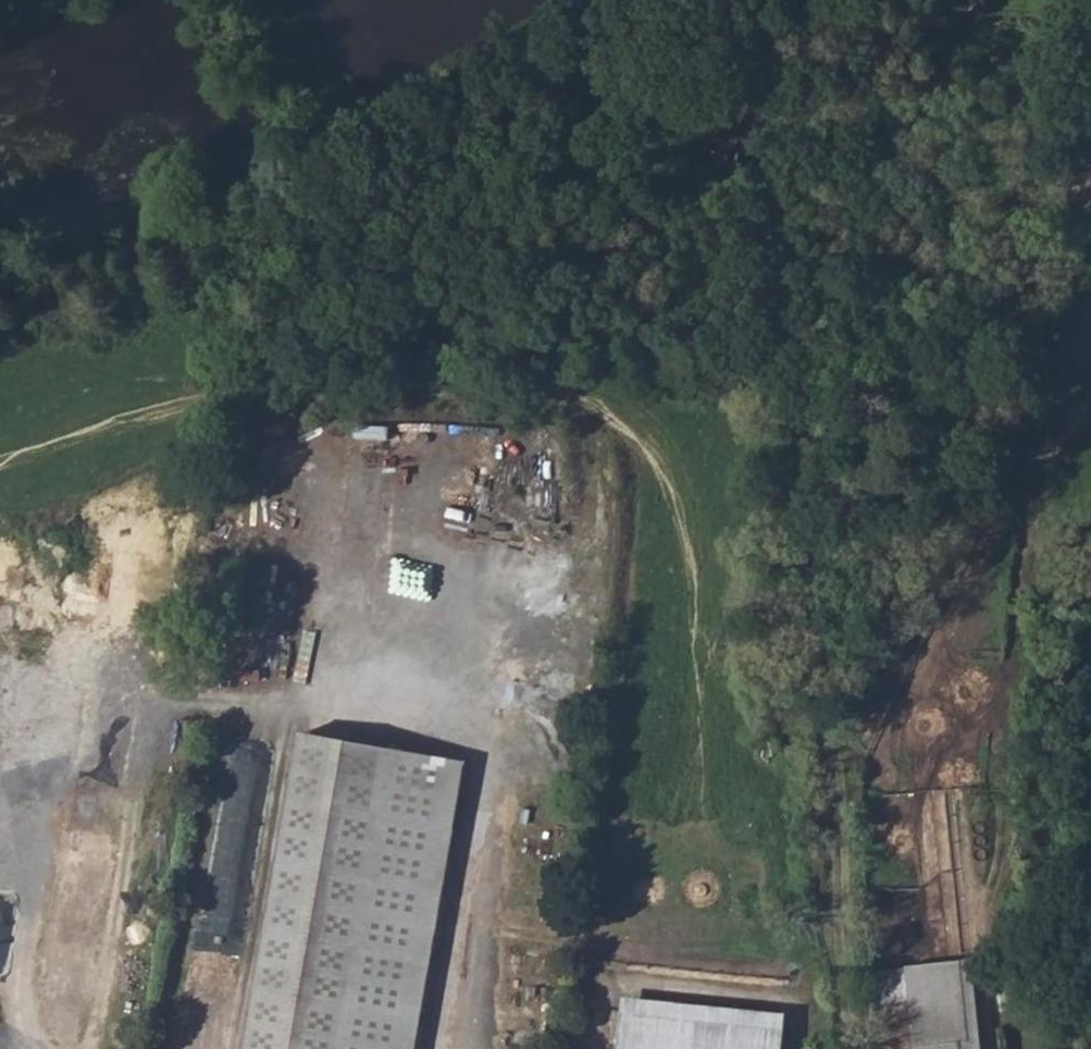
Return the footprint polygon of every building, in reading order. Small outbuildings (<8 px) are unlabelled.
[(303,743),(257,1048),(422,1048),(464,767),(303,743)] [(902,963),(908,1048),(986,1048),(981,959),(902,963)] [(619,1048),(785,1048),(788,1007),(623,996),(619,1048)]
